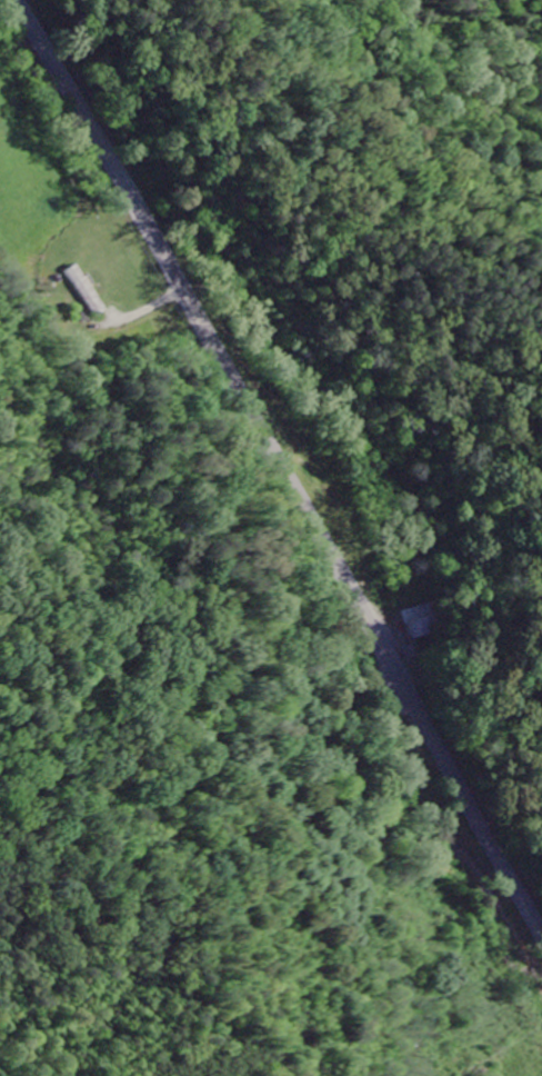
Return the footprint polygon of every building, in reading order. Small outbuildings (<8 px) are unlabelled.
[(106,314),(80,265),(68,272),(94,320),(106,314)] [(400,614),(409,642),(439,632),(430,604),(400,614)]
